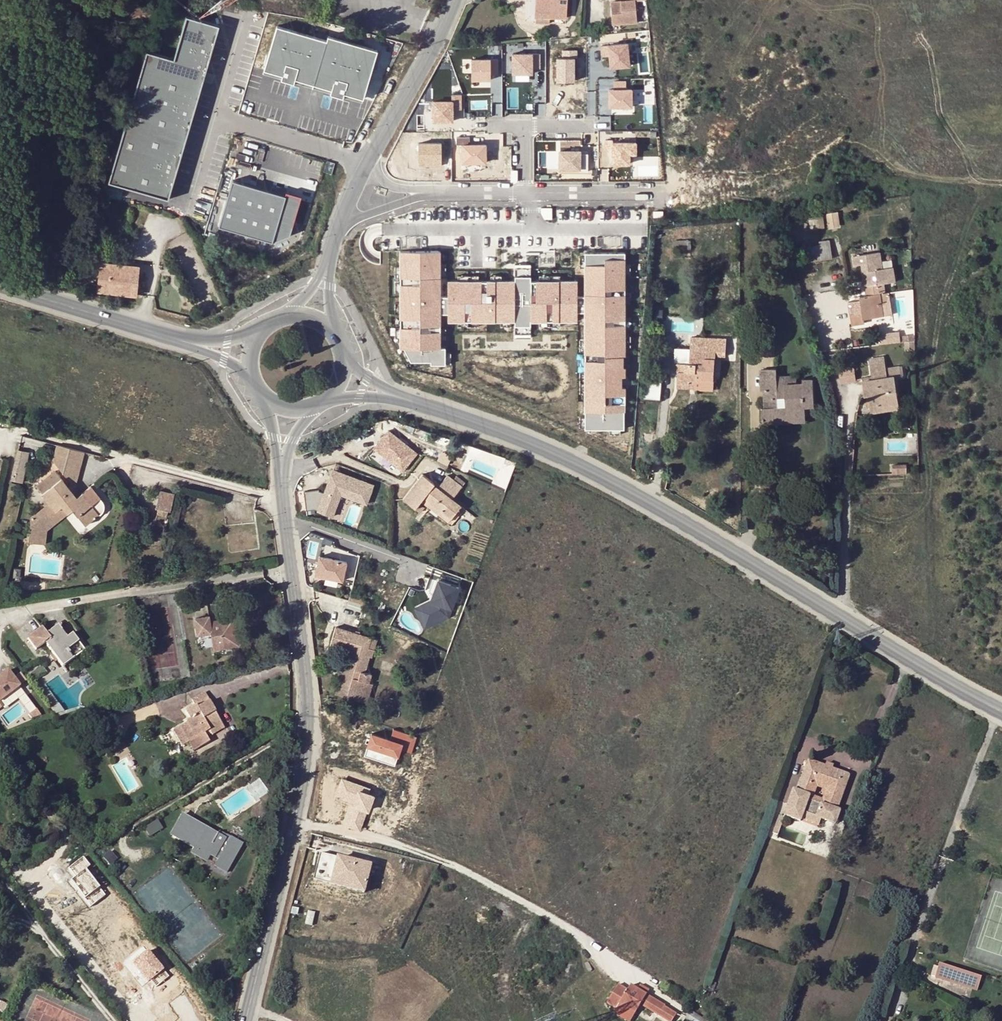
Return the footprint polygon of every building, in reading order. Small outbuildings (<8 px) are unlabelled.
[(540,0),(535,0),(535,24),(550,24),(550,17),(540,18),(540,0)] [(540,18),(550,17),(567,17),(568,0),(540,0),(540,18)] [(610,2),(612,25),(637,23),(636,0),(631,0),(610,2)] [(150,1),(107,4),(109,31),(153,28),(150,1)] [(147,51),(108,181),(169,199),(220,26),(187,16),(174,59),(147,51)] [(344,93),(364,98),(378,50),(328,35),(327,39),(278,25),(265,70),(282,75),(280,79),(294,83),(295,78),(332,89),(331,93),(343,97),(344,93)] [(628,66),(626,43),(601,46),(602,56),(609,56),(610,68),(628,66)] [(577,50),(563,50),(563,57),(557,57),(558,81),(574,81),(573,58),(577,57),(577,50)] [(540,54),(513,54),(513,73),(532,73),(532,68),(540,68),(540,54)] [(498,60),(472,60),(472,80),(490,80),(490,74),(498,74),(498,60)] [(294,83),(331,93),(332,89),(295,78),(294,83)] [(625,81),(614,81),(614,89),(609,89),(609,107),(631,107),(631,89),(626,89),(625,81)] [(452,101),(433,101),(433,121),(453,121),(453,107),(461,107),(461,95),(452,95),(452,101)] [(470,137),(456,137),(456,145),(463,145),(463,162),(485,162),(485,145),(470,145),(470,137)] [(630,164),(630,154),(636,154),(636,142),(613,141),(613,140),(605,140),(605,149),(612,149),(612,163),(630,164)] [(441,143),(418,143),(418,161),(425,161),(425,165),(441,165),(441,143)] [(580,151),(560,151),(559,169),(579,169),(579,172),(588,172),(588,154),(580,154),(580,151)] [(301,200),(233,181),(219,226),(272,243),(291,236),(301,200)] [(544,219),(551,219),(551,208),(541,209),(541,213),(544,219)] [(840,211),(829,212),(831,227),(842,226),(840,211)] [(828,225),(826,217),(812,219),(813,227),(828,225)] [(818,246),(804,249),(807,263),(831,259),(828,241),(818,242),(818,246)] [(440,251),(400,251),(399,267),(400,278),(399,282),(399,293),(399,303),(399,314),(399,328),(399,339),(399,348),(403,348),(410,362),(429,362),(429,365),(444,365),(444,364),(444,353),(444,348),(439,348),(439,337),(439,327),(439,313),(447,313),(447,321),(457,321),(478,321),(499,321),(509,321),(514,321),(514,335),(530,335),(530,322),(538,322),(559,322),(577,322),(577,313),(583,313),(583,340),(583,351),(583,372),(583,394),(583,417),(583,428),(583,430),(608,430),(619,430),(622,430),(622,404),(623,404),(623,387),(620,387),(620,375),(624,375),(624,365),(622,365),(622,356),(625,356),(625,345),(625,335),(625,327),(625,316),(625,302),(625,292),(625,274),(625,263),(625,253),(583,253),(583,257),(583,268),(583,296),(578,296),(578,281),(559,281),(538,281),(531,281),(531,267),(513,267),(513,281),(500,281),(490,280),(478,281),(456,280),(446,280),(446,296),(439,296),(440,275),(439,265),(440,251)] [(861,264),(865,287),(885,283),(886,283),(883,268),(881,251),(853,256),(854,265),(861,264)] [(92,293),(102,296),(103,294),(136,297),(139,268),(101,264),(98,289),(93,288),(92,293)] [(894,267),(883,268),(886,283),(897,282),(894,267)] [(885,283),(865,287),(878,285),(879,294),(881,295),(887,294),(885,283)] [(878,285),(865,287),(866,295),(860,298),(860,301),(848,303),(852,327),(864,326),(864,321),(884,317),(881,295),(879,294),(878,285)] [(449,326),(439,327),(439,337),(449,337),(449,326)] [(727,339),(696,338),(696,348),(691,348),(690,364),(683,364),(683,373),(678,373),(677,389),(694,390),(694,382),(715,382),(715,358),(726,359),(727,339)] [(673,373),(678,373),(683,373),(683,364),(673,364),(673,373)] [(871,366),(873,382),(895,379),(896,382),(903,381),(901,368),(887,370),(886,364),(871,366)] [(857,366),(841,367),(842,382),(858,381),(857,366)] [(815,406),(814,381),(803,381),(803,385),(798,385),(797,377),(777,378),(777,371),(759,371),(761,392),(768,391),(768,396),(763,396),(764,408),(776,409),(776,425),(788,424),(788,420),(805,419),(805,407),(815,406)] [(869,398),(870,407),(880,405),(881,408),(901,406),(896,382),(895,379),(873,382),(862,384),(866,398),(869,398)] [(880,405),(870,407),(872,416),(901,412),(901,406),(881,408),(880,405)] [(776,409),(764,408),(760,409),(762,425),(776,425),(776,409)] [(388,430),(374,448),(403,471),(417,453),(388,430)] [(62,469),(66,456),(69,446),(57,443),(53,457),(62,469)] [(66,456),(81,460),(83,450),(69,446),(66,456)] [(12,479),(24,482),(32,450),(20,447),(12,479)] [(62,469),(72,481),(75,481),(81,460),(66,456),(62,469)] [(893,468),(893,478),(908,477),(908,468),(893,468)] [(43,493),(62,478),(55,470),(36,484),(43,493)] [(373,485),(335,471),(333,478),(336,479),(334,482),(329,480),(325,493),(319,491),(319,489),(304,491),(306,510),(314,509),(333,516),(341,494),(366,503),(373,485)] [(424,496),(451,518),(460,506),(452,499),(462,487),(448,475),(437,487),(433,485),(435,483),(423,474),(403,498),(415,508),(419,502),(421,500),(424,496)] [(453,479),(462,487),(465,482),(457,475),(453,479)] [(77,497),(70,488),(62,478),(43,493),(51,503),(60,513),(66,509),(68,513),(73,509),(86,525),(101,512),(103,509),(103,506),(103,502),(101,500),(91,487),(81,494),(77,497)] [(81,494),(74,485),(70,488),(77,497),(81,494)] [(175,494),(159,490),(155,508),(171,511),(175,494)] [(448,521),(451,518),(424,496),(421,500),(448,521)] [(419,502),(415,508),(421,512),(425,507),(419,502)] [(60,513),(51,503),(34,517),(30,534),(29,541),(43,544),(47,530),(68,513),(66,509),(60,513)] [(347,562),(320,556),(316,575),(343,581),(347,562)] [(21,568),(14,568),(13,577),(20,578),(21,568)] [(419,617),(451,626),(463,584),(439,577),(430,606),(423,604),(419,617)] [(366,600),(350,595),(348,599),(364,604),(366,600)] [(214,648),(216,648),(238,644),(236,633),(231,633),(230,626),(231,625),(230,618),(210,621),(209,616),(196,618),(199,634),(211,632),(214,648)] [(84,650),(72,634),(67,638),(57,625),(46,634),(41,628),(28,639),(36,649),(44,643),(63,666),(77,655),(84,650)] [(366,682),(369,683),(372,674),(365,672),(370,656),(372,657),(374,650),(368,648),(371,637),(336,626),(330,644),(349,650),(343,671),(341,677),(339,685),(350,689),(347,697),(360,701),(366,682)] [(368,648),(374,650),(378,640),(371,637),(368,648)] [(83,662),(77,655),(63,666),(68,673),(83,662)] [(47,671),(43,665),(29,674),(33,680),(47,671)] [(19,687),(7,672),(0,677),(0,702),(19,687)] [(360,701),(367,703),(373,684),(369,683),(366,682),(360,701)] [(336,693),(347,697),(350,689),(339,685),(336,693)] [(186,723),(179,727),(187,743),(205,733),(209,731),(210,733),(222,726),(209,701),(210,701),(205,692),(191,700),(195,706),(185,712),(189,719),(185,721),(186,723)] [(35,710),(28,716),(31,719),(40,715),(35,710)] [(223,729),(222,726),(210,733),(211,734),(212,736),(223,729)] [(187,743),(179,727),(173,731),(181,746),(187,743)] [(375,730),(367,754),(400,764),(405,749),(414,752),(419,735),(395,727),(393,735),(375,730)] [(205,733),(187,743),(192,752),(210,742),(207,737),(205,733)] [(107,755),(112,752),(108,744),(103,736),(96,740),(101,748),(102,748),(107,755)] [(108,744),(112,752),(120,748),(116,739),(108,744)] [(837,810),(850,775),(833,769),(832,772),(824,769),(825,767),(808,761),(798,792),(794,790),(785,816),(801,822),(802,820),(804,813),(822,819),(836,824),(840,811),(837,810)] [(827,762),(825,767),(824,769),(832,772),(833,769),(834,765),(827,762)] [(831,786),(815,781),(809,800),(825,806),(831,786)] [(804,813),(802,820),(819,826),(822,819),(804,813)] [(214,857),(219,849),(225,839),(217,835),(182,815),(171,835),(194,848),(191,853),(206,861),(210,854),(214,857)] [(776,826),(781,828),(785,817),(779,815),(776,826)] [(219,830),(217,835),(225,839),(214,857),(218,859),(214,866),(227,874),(243,844),(219,830)] [(366,891),(372,864),(322,852),(315,879),(366,891)] [(935,978),(977,992),(982,977),(939,963),(935,978)] [(710,981),(707,988),(713,990),(716,983),(710,981)] [(659,1016),(665,1006),(665,1005),(647,994),(631,985),(628,990),(618,984),(606,1004),(616,1009),(619,1005),(635,1014),(640,1005),(659,1016)] [(619,1005),(616,1009),(614,1013),(626,1020),(631,1020),(635,1014),(619,1005)] [(659,1016),(666,1020),(672,1020),(677,1014),(665,1006),(659,1016)] [(686,1019),(689,1020),(706,1020),(690,1011),(686,1019)]
